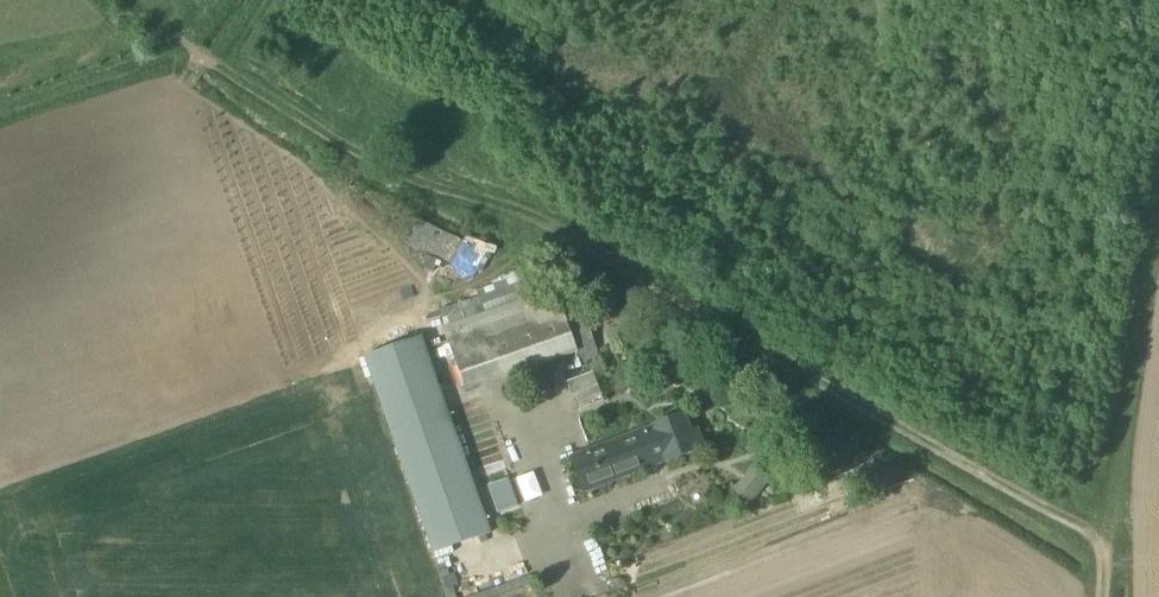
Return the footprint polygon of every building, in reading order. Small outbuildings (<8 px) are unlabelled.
[(450,267),(462,240),(410,216),(398,243),(450,267)] [(443,327),(466,392),(578,352),(584,366),(600,361),(591,336),(607,330),(601,313),(586,319),(574,287),(556,293),(555,288),(443,327)] [(500,531),(430,332),(375,351),(445,551),(500,531)] [(565,380),(576,410),(602,401),(590,370),(565,380)] [(689,432),(682,415),(655,425),(655,427),(572,459),(584,491),(667,459),(668,461),(703,448),(696,429),(689,432)] [(507,477),(485,484),(493,512),(515,506),(507,477)] [(760,493),(743,480),(734,493),(751,505),(760,493)]
